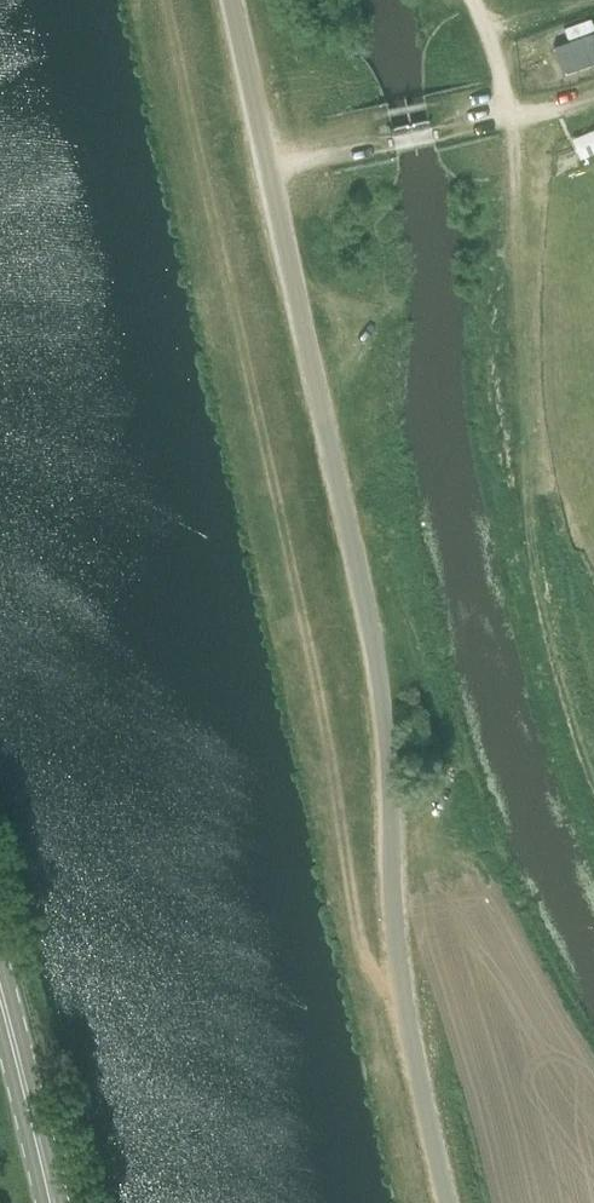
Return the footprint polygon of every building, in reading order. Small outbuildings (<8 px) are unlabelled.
[(553,45),(563,73),(593,62),(593,31),(553,45)] [(574,137),(582,156),(593,152),(593,129),(574,137)]
